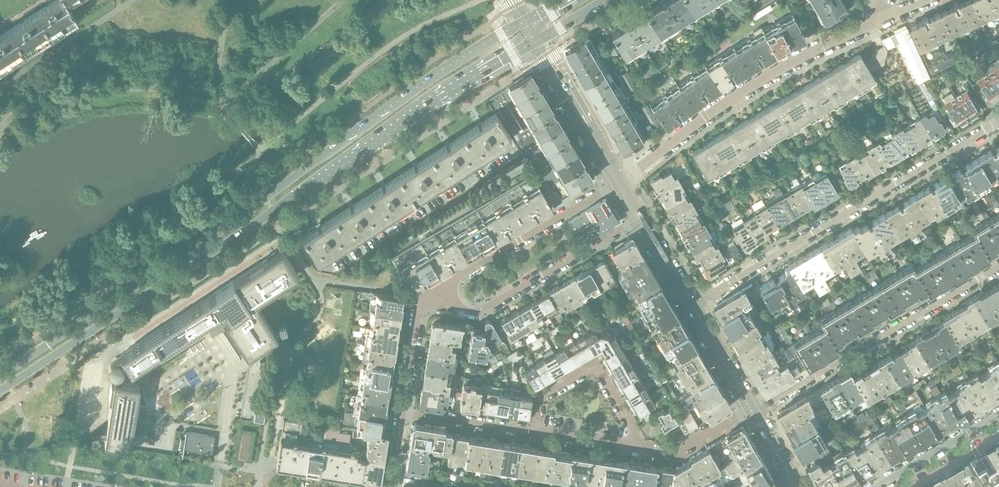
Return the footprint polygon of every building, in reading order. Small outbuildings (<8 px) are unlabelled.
[(72,9),(66,0),(55,0),(50,3),(37,12),(51,34),(52,33),(59,38),(78,26),(75,18),(76,17),(77,18),(77,17),(72,9)] [(72,9),(86,0),(66,0),(72,9)] [(686,0),(666,0),(646,12),(660,35),(695,14),(686,0)] [(695,14),(717,0),(686,0),(695,14)] [(841,0),(816,0),(825,15),(823,17),(824,19),(826,17),(827,19),(832,15),(831,14),(845,6),(841,0)] [(971,0),(967,0),(940,13),(950,33),(963,27),(964,30),(967,28),(966,26),(980,19),(971,0)] [(980,19),(994,13),(995,16),(998,14),(997,11),(998,10),(998,0),(971,0),(980,19)] [(51,34),(37,12),(11,29),(25,51),(27,50),(33,55),(52,43),(49,35),(51,34)] [(660,35),(646,12),(612,34),(626,56),(660,35)] [(950,33),(940,13),(909,27),(918,48),(919,47),(920,49),(921,49),(920,47),(932,41),(933,44),(936,43),(935,40),(950,33)] [(805,39),(804,37),(800,28),(793,14),(769,27),(763,30),(776,54),(805,39)] [(812,34),(808,25),(807,22),(801,25),(802,27),(807,36),(807,37),(812,34)] [(748,71),(776,54),(763,30),(761,27),(753,31),(755,34),(745,40),(734,47),(748,71)] [(929,78),(917,51),(906,28),(895,34),(918,84),(923,81),(927,79),(929,78)] [(11,29),(0,36),(0,67),(1,66),(7,72),(26,60),(23,52),(25,51),(11,29)] [(997,39),(993,31),(988,33),(992,42),(997,39)] [(602,55),(601,53),(600,51),(597,53),(589,37),(564,52),(584,85),(608,71),(599,56),(602,55)] [(615,45),(611,37),(605,40),(610,48),(615,45)] [(695,50),(694,49),(691,44),(684,49),(688,55),(695,50)] [(620,52),(615,45),(610,48),(614,55),(620,52)] [(883,65),(887,50),(884,46),(875,51),(873,58),(865,63),(870,72),(883,65)] [(748,71),(734,47),(719,56),(705,65),(720,88),(748,71)] [(870,72),(865,63),(860,54),(835,68),(850,94),(865,85),(875,79),(870,72)] [(720,88),(705,65),(699,69),(691,74),(677,84),(693,107),(720,88)] [(998,67),(988,74),(998,93),(998,68),(998,67)] [(850,94),(835,68),(811,82),(826,108),(850,94)] [(620,85),(622,84),(613,69),(608,72),(608,71),(584,85),(603,118),(627,104),(619,89),(622,88),(620,85)] [(631,80),(627,74),(626,72),(621,75),(625,83),(631,80)] [(516,118),(546,100),(531,74),(509,86),(509,87),(490,99),(496,110),(502,106),(504,110),(510,121),(516,118)] [(988,74),(977,80),(978,81),(981,87),(979,88),(983,93),(984,92),(989,100),(992,98),(993,100),(998,97),(997,95),(998,94),(998,93),(988,74)] [(927,87),(933,83),(930,78),(924,82),(927,87)] [(635,87),(631,80),(625,83),(630,91),(635,87)] [(945,119),(927,87),(924,82),(923,81),(918,84),(933,110),(932,111),(933,113),(927,117),(925,114),(919,118),(930,136),(932,135),(934,139),(938,137),(937,135),(943,131),(942,130),(944,129),(940,121),(942,120),(945,126),(948,124),(944,119),(945,119)] [(826,108),(811,82),(788,96),(803,121),(826,108)] [(667,127),(693,107),(677,84),(658,98),(650,105),(661,119),(667,127)] [(978,111),(974,103),(975,102),(971,96),(970,97),(966,91),(956,97),(967,117),(970,115),(971,118),(976,114),(975,112),(978,111)] [(967,117),(956,97),(953,93),(942,99),(948,110),(947,111),(951,117),(952,116),(956,124),(959,122),(960,124),(966,121),(964,119),(967,117)] [(803,121),(788,96),(763,110),(778,136),(803,121)] [(562,126),(554,113),(546,100),(516,118),(523,130),(519,133),(515,125),(510,128),(518,144),(519,144),(522,149),(562,126)] [(867,110),(862,102),(857,106),(861,114),(867,110)] [(650,123),(645,116),(644,116),(643,115),(641,116),(637,111),(633,114),(627,104),(603,118),(623,152),(647,138),(642,129),(638,123),(641,121),(644,127),(650,123)] [(651,112),(647,105),(641,109),(645,116),(651,112)] [(857,106),(850,111),(854,118),(861,114),(857,106)] [(778,136),(763,110),(740,124),(755,150),(778,136)] [(656,120),(651,112),(645,116),(650,123),(652,122),(656,120)] [(511,138),(505,128),(503,126),(502,123),(500,121),(499,118),(497,116),(496,114),(481,123),(477,125),(463,134),(479,158),(510,139),(511,138)] [(930,136),(919,118),(914,121),(916,123),(909,127),(920,145),(926,141),(927,143),(931,141),(929,137),(930,136)] [(657,119),(656,120),(652,122),(660,133),(665,129),(657,119)] [(755,150),(740,124),(716,138),(731,164),(755,150)] [(577,152),(569,139),(562,126),(522,149),(523,150),(524,149),(539,174),(552,167),(577,152)] [(920,145),(909,127),(904,130),(902,128),(896,131),(907,150),(909,149),(911,153),(915,151),(914,148),(920,145)] [(907,150),(896,131),(892,134),(893,137),(886,141),(897,158),(903,155),(904,157),(908,155),(906,151),(907,150)] [(479,158),(463,134),(449,143),(445,146),(431,155),(447,179),(479,158)] [(731,164),(716,138),(691,152),(700,167),(702,170),(706,178),(731,164)] [(897,158),(886,141),(881,144),(879,142),(873,145),(884,164),(886,163),(888,166),(892,164),(891,162),(897,158)] [(884,164),(873,145),(868,148),(870,151),(863,155),(873,172),(880,168),(881,171),(885,169),(883,165),(884,164)] [(996,148),(996,149),(995,149),(996,150),(993,153),(992,151),(991,152),(991,151),(978,158),(992,182),(998,177),(998,146),(996,148)] [(592,178),(585,165),(577,152),(552,167),(559,179),(555,182),(551,176),(548,178),(554,189),(557,187),(562,196),(592,178)] [(447,179),(431,155),(417,164),(413,166),(399,175),(415,199),(447,179)] [(873,172),(863,155),(858,158),(857,155),(850,159),(861,177),(863,176),(865,180),(869,178),(868,176),(873,172)] [(992,182),(978,158),(965,166),(965,167),(964,167),(965,169),(962,171),(961,169),(960,170),(960,169),(947,177),(961,200),(970,195),(971,197),(983,190),(982,188),(992,182)] [(861,177),(850,159),(846,161),(848,164),(841,168),(846,177),(844,178),(848,185),(850,184),(851,186),(857,182),(858,184),(862,182),(859,178),(861,177)] [(787,175),(782,167),(776,170),(781,178),(787,175)] [(837,193),(833,186),(825,173),(820,176),(818,172),(811,176),(813,180),(825,201),(833,196),(833,195),(837,193)] [(661,193),(679,183),(676,177),(673,179),(670,173),(661,177),(660,176),(653,180),(654,182),(653,183),(656,189),(654,190),(656,194),(660,192),(661,193)] [(415,199),(399,175),(385,184),(381,187),(367,195),(383,220),(415,199)] [(411,291),(540,216),(552,209),(538,184),(533,176),(392,258),(397,267),(411,291)] [(825,201),(813,180),(811,176),(813,180),(806,184),(805,180),(800,183),(802,186),(801,187),(811,204),(813,207),(817,204),(818,205),(825,201)] [(757,190),(769,184),(765,177),(753,184),(757,190)] [(961,200),(947,177),(934,185),(933,186),(934,187),(931,189),(930,188),(929,188),(929,187),(916,195),(929,218),(930,219),(939,214),(940,216),(952,208),(951,206),(961,200)] [(562,202),(555,191),(552,192),(547,183),(542,185),(547,195),(553,204),(555,207),(555,206),(562,202)] [(684,196),(680,189),(682,188),(679,183),(661,193),(662,195),(658,197),(660,201),(663,200),(666,206),(684,196)] [(811,204),(801,187),(802,186),(800,183),(788,190),(800,211),(808,207),(808,206),(811,204)] [(800,211),(788,190),(776,197),(788,217),(792,215),(793,216),(800,211)] [(744,196),(741,191),(736,194),(739,200),(744,196)] [(990,201),(986,194),(980,198),(981,199),(984,204),(990,201)] [(383,220),(367,195),(353,204),(349,207),(335,216),(351,240),(383,220)] [(919,224),(929,218),(916,195),(903,203),(903,204),(902,204),(903,206),(900,208),(899,206),(898,207),(898,206),(885,214),(898,236),(907,231),(912,239),(917,237),(920,243),(924,240),(921,234),(924,233),(919,224)] [(674,216),(697,203),(697,202),(692,204),(690,200),(687,202),(684,196),(666,206),(670,212),(667,213),(670,217),(673,215),(674,216)] [(788,217),(776,197),(765,204),(777,225),(785,220),(784,219),(788,217)] [(574,232),(611,209),(605,199),(585,210),(586,211),(568,221),(570,226),(574,232)] [(697,219),(693,213),(696,211),(694,207),(698,204),(697,203),(674,216),(675,218),(672,220),(674,224),(676,223),(680,229),(697,219)] [(777,225),(765,204),(753,211),(755,214),(765,231),(769,229),(777,225)] [(987,217),(983,212),(980,207),(978,208),(984,219),(987,217)] [(590,240),(614,226),(612,223),(618,220),(611,209),(574,232),(579,240),(580,240),(581,243),(588,239),(590,240)] [(726,218),(722,211),(717,214),(721,221),(726,218)] [(973,229),(974,232),(987,254),(998,247),(998,213),(973,229)] [(765,231),(755,214),(744,221),(756,242),(764,237),(763,236),(767,234),(765,231)] [(888,242),(898,236),(885,214),(872,221),(872,222),(871,223),(872,224),(869,226),(868,225),(867,225),(867,224),(860,228),(857,227),(853,230),(864,249),(867,254),(877,249),(882,257),(886,255),(889,261),(893,259),(890,253),(893,251),(888,242)] [(351,240),(335,216),(321,225),(317,227),(303,236),(318,261),(351,240)] [(688,239),(706,229),(703,223),(701,225),(697,219),(680,229),(683,235),(681,236),(683,240),(687,238),(688,239)] [(756,242),(744,221),(732,228),(736,235),(733,237),(736,243),(740,241),(744,248),(748,245),(748,246),(756,242)] [(864,249),(853,230),(851,227),(820,246),(833,268),(843,262),(849,272),(854,268),(860,265),(854,255),(864,249)] [(710,242),(707,236),(709,234),(706,229),(688,239),(689,241),(685,243),(687,247),(690,246),(693,252),(710,242)] [(987,254),(974,232),(944,250),(960,277),(971,270),(970,268),(989,257),(987,254)] [(621,268),(642,255),(634,241),(631,240),(612,251),(618,261),(614,264),(610,260),(604,261),(611,272),(620,266),(621,268)] [(702,263),(720,252),(717,247),(714,248),(710,242),(693,252),(697,258),(694,260),(697,263),(701,261),(702,263)] [(734,244),(728,247),(726,249),(729,254),(731,253),(733,256),(739,252),(734,244)] [(833,268),(820,246),(788,264),(790,267),(802,286),(811,281),(817,290),(829,283),(823,274),(833,268)] [(960,277),(944,250),(914,268),(927,290),(928,293),(947,281),(948,283),(960,277)] [(131,371),(207,321),(216,315),(222,324),(225,322),(248,356),(262,347),(278,337),(255,302),(297,275),(281,251),(121,355),(122,357),(112,363),(110,365),(109,367),(108,369),(109,372),(110,374),(112,376),(114,376),(117,377),(116,381),(114,381),(114,383),(111,383),(109,399),(111,400),(107,428),(104,443),(130,447),(137,404),(146,403),(144,394),(142,387),(140,387),(139,387),(140,384),(122,382),(123,370),(123,368),(123,366),(121,364),(125,362),(131,371)] [(716,270),(727,264),(720,252),(702,263),(703,264),(699,267),(701,271),(703,269),(707,275),(708,274),(709,276),(717,272),(716,270)] [(660,286),(642,255),(621,268),(624,272),(625,274),(621,276),(632,295),(636,292),(639,298),(660,286)] [(614,278),(611,272),(604,261),(603,260),(590,268),(602,288),(609,284),(608,281),(614,278)] [(892,266),(889,261),(883,264),(887,269),(890,267),(893,272),(895,271),(892,266)] [(927,290),(914,268),(912,265),(881,283),(896,308),(910,299),(909,297),(910,296),(911,296),(913,298),(927,290)] [(804,291),(802,286),(790,267),(785,269),(784,272),(785,272),(778,276),(779,277),(778,278),(779,279),(775,281),(774,280),(773,279),(760,287),(764,294),(773,309),(783,303),(789,313),(792,311),(796,316),(800,314),(796,308),(800,306),(795,297),(804,291)] [(602,288),(590,268),(576,276),(587,294),(591,291),(593,294),(602,288)] [(863,283),(874,276),(871,272),(860,278),(859,279),(862,284),(861,284),(864,290),(866,288),(863,283)] [(860,278),(857,273),(852,277),(855,282),(859,279),(860,278)] [(587,294),(576,276),(561,284),(574,305),(582,300),(580,297),(587,294)] [(896,308),(881,283),(851,301),(865,326),(879,318),(878,315),(879,315),(881,314),(882,316),(896,308)] [(574,305),(561,284),(548,292),(558,311),(564,307),(565,310),(568,308),(571,313),(577,310),(573,305),(574,305)] [(984,293),(983,291),(972,297),(987,322),(998,315),(998,284),(984,293)] [(679,318),(660,286),(639,298),(643,304),(639,306),(644,315),(642,316),(646,324),(648,322),(651,326),(655,324),(658,330),(679,318)] [(764,294),(760,287),(755,290),(759,297),(764,294)] [(745,306),(751,302),(743,289),(716,305),(716,306),(715,308),(721,319),(730,334),(754,320),(745,306)] [(558,311),(548,292),(538,298),(548,316),(551,314),(552,316),(557,313),(559,312),(558,311)] [(398,331),(403,298),(403,297),(402,297),(372,293),(369,309),(374,310),(372,323),(373,323),(373,327),(398,331)] [(987,322),(972,297),(961,304),(962,306),(943,317),(945,320),(956,340),(987,322)] [(548,316),(538,298),(529,304),(540,323),(546,319),(545,318),(548,316)] [(830,303),(827,298),(820,302),(823,308),(830,303)] [(865,326),(851,301),(820,319),(824,325),(835,344),(849,336),(847,334),(850,332),(851,335),(865,326)] [(540,323),(529,304),(519,309),(530,327),(533,325),(534,327),(540,323)] [(530,327),(519,309),(510,315),(521,334),(527,330),(526,328),(530,327)] [(521,334),(510,315),(500,320),(496,323),(495,320),(491,322),(496,330),(503,326),(511,338),(514,336),(515,337),(521,334)] [(808,324),(803,317),(799,319),(804,327),(807,332),(809,331),(806,326),(808,324)] [(696,347),(682,323),(679,318),(658,330),(661,335),(658,338),(668,356),(672,354),(675,359),(696,347)] [(496,330),(491,322),(491,321),(491,322),(488,320),(485,322),(485,325),(484,325),(486,328),(484,330),(483,341),(488,342),(490,347),(502,340),(496,330)] [(763,335),(766,333),(763,328),(760,330),(754,320),(730,334),(747,364),(772,350),(763,335)] [(956,340),(945,320),(931,329),(932,331),(931,332),(929,332),(928,330),(914,339),(928,363),(959,345),(956,340)] [(803,327),(800,321),(795,325),(798,330),(803,327)] [(460,341),(462,326),(435,322),(432,324),(430,337),(456,341),(460,341)] [(287,329),(285,323),(279,325),(280,328),(281,331),(287,329)] [(835,344),(824,325),(793,344),(800,355),(807,367),(838,349),(835,344)] [(392,366),(398,331),(373,327),(372,334),(370,334),(367,356),(368,357),(367,361),(392,366)] [(490,347),(488,342),(483,341),(484,330),(472,328),(468,356),(485,359),(487,357),(488,352),(492,350),(490,347)] [(600,349),(604,333),(600,332),(596,334),(594,330),(584,336),(594,353),(600,349)] [(620,346),(614,335),(610,337),(608,334),(604,333),(600,349),(603,355),(620,346)] [(594,353),(584,336),(574,342),(585,361),(593,357),(591,354),(594,353)] [(451,374),(456,341),(430,337),(425,369),(451,374)] [(928,363),(914,339),(900,347),(901,349),(899,351),(897,349),(883,357),(897,381),(928,363)] [(987,347),(994,342),(992,339),(985,343),(987,347)] [(585,361),(574,342),(564,348),(574,364),(577,363),(578,365),(585,361)] [(606,367),(626,355),(620,346),(603,355),(605,358),(602,359),(606,367)] [(713,377),(704,362),(696,347),(675,359),(679,364),(675,367),(679,374),(680,375),(662,386),(666,393),(671,390),(668,385),(681,378),(686,386),(689,384),(692,389),(713,377)] [(574,364),(564,348),(554,353),(566,373),(573,368),(571,366),(574,364)] [(807,367),(800,355),(785,363),(777,348),(772,350),(747,364),(757,380),(765,393),(794,375),(807,367)] [(566,373),(554,353),(545,359),(554,376),(557,374),(559,377),(566,373)] [(498,360),(495,355),(488,359),(491,364),(498,360)] [(631,365),(626,355),(606,367),(611,374),(613,372),(615,375),(631,365)] [(897,381),(883,357),(869,365),(870,368),(868,369),(866,367),(853,375),(863,394),(867,399),(897,381)] [(554,376),(545,359),(535,365),(546,384),(553,380),(552,377),(554,376)] [(389,387),(392,366),(367,361),(366,368),(365,368),(362,390),(363,390),(362,395),(387,399),(389,387)] [(988,368),(989,371),(984,374),(998,398),(998,361),(988,368)] [(546,384),(535,365),(525,371),(534,387),(537,386),(539,388),(546,384)] [(618,386),(637,375),(631,365),(615,375),(616,378),(614,379),(618,386)] [(448,391),(451,374),(425,369),(420,404),(445,408),(448,391)] [(863,394),(853,375),(850,370),(819,388),(823,394),(827,401),(833,412),(863,394)] [(998,398),(984,374),(979,377),(977,375),(969,379),(965,372),(960,374),(965,382),(957,387),(958,390),(953,393),(967,416),(998,398)] [(643,385),(637,375),(618,386),(622,394),(625,392),(626,395),(643,385)] [(668,381),(665,376),(660,380),(663,385),(668,381)] [(469,394),(471,384),(470,384),(471,378),(464,377),(463,383),(464,383),(464,384),(462,393),(461,399),(460,406),(469,407),(471,395),(469,394)] [(729,404),(721,391),(713,377),(692,389),(689,391),(692,396),(683,401),(685,405),(688,409),(696,405),(702,414),(706,412),(710,419),(728,408),(729,404)] [(478,409),(481,386),(482,380),(476,378),(474,385),(471,384),(469,394),(471,395),(469,407),(478,409)] [(629,406),(649,395),(643,385),(626,395),(628,397),(625,399),(629,406)] [(967,416),(953,393),(952,392),(947,396),(946,394),(942,396),(936,385),(930,389),(936,399),(925,406),(924,406),(915,390),(912,392),(919,404),(936,434),(942,431),(942,430),(942,428),(959,418),(961,419),(962,419),(967,416)] [(461,399),(462,393),(458,392),(452,391),(451,394),(456,395),(456,399),(461,399)] [(494,415),(497,393),(486,391),(483,410),(486,410),(486,413),(494,415)] [(506,413),(508,394),(497,393),(494,415),(502,416),(502,413),(506,413)] [(516,418),(520,396),(508,394),(506,413),(509,414),(508,417),(516,418)] [(383,426),(387,399),(362,395),(362,396),(357,395),(356,401),(355,401),(353,412),(358,413),(357,417),(350,416),(350,412),(345,411),(343,428),(353,430),(363,431),(362,436),(360,437),(363,450),(363,456),(364,456),(365,458),(369,456),(365,451),(366,451),(369,432),(386,435),(388,428),(387,427),(383,426)] [(655,405),(649,395),(629,406),(634,413),(636,412),(638,415),(643,412),(655,405)] [(528,417),(530,407),(531,398),(520,396),(516,418),(524,420),(525,416),(528,417)] [(784,427),(808,412),(813,410),(810,405),(811,405),(806,396),(777,413),(782,422),(781,422),(784,426),(784,427)] [(936,434),(919,404),(913,407),(913,409),(915,412),(895,424),(896,426),(891,429),(905,452),(911,449),(911,446),(928,436),(931,437),(936,434)] [(698,426),(688,409),(685,405),(677,410),(679,415),(689,431),(698,426)] [(676,422),(677,421),(684,434),(689,431),(679,415),(675,417),(673,413),(671,414),(668,409),(663,413),(662,411),(657,413),(660,419),(659,420),(661,423),(660,423),(663,430),(671,425),(671,426),(677,423),(676,422)] [(651,418),(647,411),(640,416),(644,422),(651,418)] [(826,443),(808,412),(784,427),(802,457),(819,447),(826,443)] [(264,423),(265,415),(255,413),(254,422),(263,423),(264,423)] [(905,452),(891,429),(885,433),(884,431),(880,433),(873,420),(876,418),(874,414),(865,419),(868,426),(875,436),(864,443),(864,444),(860,446),(861,447),(875,470),(880,467),(881,465),(897,455),(900,455),(900,456),(905,452)] [(868,426),(865,419),(856,425),(860,431),(868,426)] [(333,475),(338,443),(340,429),(326,426),(324,440),(322,440),(300,437),(302,427),(302,423),(283,420),(282,426),(282,431),(277,458),(277,459),(276,466),(333,475)] [(449,452),(452,435),(452,433),(451,432),(444,430),(444,428),(440,427),(440,428),(425,425),(415,423),(412,425),(409,446),(426,449),(430,446),(433,450),(449,452)] [(754,447),(751,447),(750,445),(749,444),(750,440),(746,433),(743,427),(713,444),(729,472),(732,477),(737,475),(762,460),(754,447)] [(255,431),(242,429),(237,460),(251,462),(255,431)] [(362,480),(365,458),(364,456),(363,456),(363,450),(360,437),(362,436),(363,431),(353,430),(352,436),(354,436),(352,445),(338,443),(333,475),(362,480)] [(100,437),(98,431),(91,433),(93,440),(100,437)] [(212,453),(214,437),(209,436),(186,432),(185,440),(180,440),(179,448),(202,451),(212,453)] [(384,452),(386,435),(369,432),(366,451),(365,451),(369,456),(365,458),(362,480),(377,482),(379,480),(380,478),(382,466),(381,465),(383,452),(384,452)] [(481,468),(486,440),(482,439),(482,438),(480,436),(479,436),(477,437),(476,439),(458,436),(458,434),(456,432),(453,433),(453,435),(452,435),(449,452),(448,463),(454,464),(454,461),(476,465),(474,476),(480,477),(480,471),(481,468)] [(516,474),(520,445),(515,444),(516,443),(514,441),(513,441),(511,442),(510,444),(495,442),(495,440),(493,438),(490,439),(490,440),(486,440),(481,468),(489,469),(489,467),(510,470),(510,473),(516,474)] [(551,476),(555,451),(549,450),(550,448),(548,447),(547,447),(545,448),(544,450),(529,447),(529,445),(527,444),(527,443),(524,444),(524,446),(520,445),(516,474),(522,475),(522,472),(533,474),(545,476),(544,478),(550,479),(551,476)] [(729,472),(713,444),(690,458),(691,460),(673,470),(671,486),(704,486),(729,472)] [(427,469),(429,453),(426,449),(409,446),(406,466),(426,469),(427,469)] [(825,457),(819,447),(802,457),(807,467),(825,457)] [(875,470),(861,447),(855,450),(854,448),(834,459),(831,455),(826,458),(834,472),(842,486),(848,486),(875,471),(875,470)] [(584,482),(588,457),(581,455),(581,453),(579,452),(578,452),(576,453),(576,455),(569,454),(569,452),(556,449),(556,451),(555,451),(551,476),(568,479),(567,482),(574,483),(574,480),(584,482)] [(439,461),(433,453),(432,452),(429,455),(436,464),(437,463),(439,463),(439,461)] [(997,456),(997,458),(980,468),(978,468),(977,467),(972,471),(981,486),(998,486),(998,454),(997,456)] [(622,462),(615,461),(615,459),(613,457),(612,457),(610,458),(610,459),(601,458),(601,457),(599,455),(596,456),(596,458),(588,457),(584,482),(596,484),(595,486),(601,486),(608,486),(617,486),(618,486),(622,462)] [(826,458),(825,457),(807,467),(817,483),(834,486),(842,486),(834,472),(826,458)] [(656,467),(648,466),(649,464),(647,462),(646,462),(644,463),(644,465),(635,463),(635,462),(633,460),(630,461),(630,463),(622,462),(618,486),(653,486),(656,467)] [(771,476),(762,460),(737,475),(741,483),(749,478),(753,485),(754,486),(771,476)] [(425,477),(426,470),(426,469),(406,466),(404,477),(408,478),(410,478),(411,475),(415,476),(425,477)] [(673,470),(672,470),(672,468),(670,466),(667,467),(667,469),(656,467),(653,486),(671,486),(673,470)] [(972,471),(966,474),(966,477),(949,486),(947,486),(946,486),(944,486),(981,486),(972,471)] [(460,480),(463,480),(464,476),(456,474),(454,483),(452,483),(449,485),(449,486),(458,486),(460,480)] [(427,481),(424,480),(425,477),(415,476),(413,483),(407,482),(403,481),(402,486),(426,486),(427,481)] [(771,476),(754,486),(753,485),(749,486),(777,486),(771,476)]
